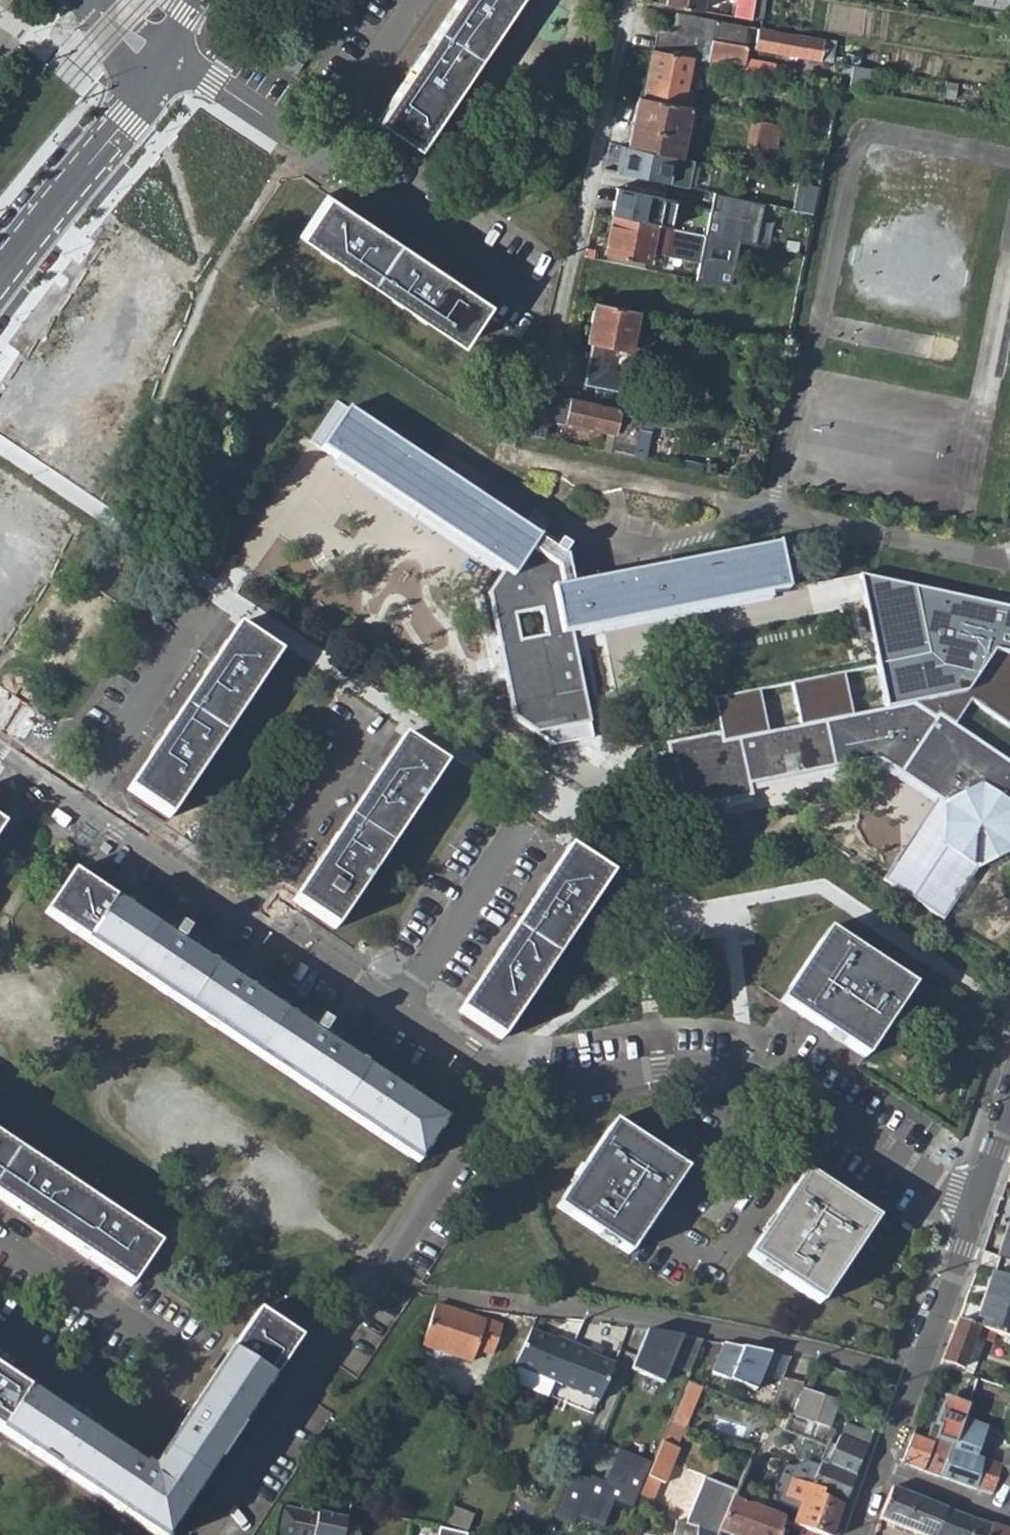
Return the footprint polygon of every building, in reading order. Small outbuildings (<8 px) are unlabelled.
[(373,116),(414,145),(515,0),(454,0),(373,116)] [(664,6),(700,12),(701,0),(665,0),(664,6)] [(734,17),(749,20),(752,1),(752,0),(736,0),(734,17)] [(752,1),(749,20),(759,22),(763,3),(752,1)] [(672,13),(669,34),(692,38),(698,39),(701,18),(672,13)] [(711,20),(708,40),(740,45),(743,25),(711,20)] [(755,28),(752,47),(790,54),(801,56),(816,59),(820,40),(755,28)] [(653,32),(639,100),(678,107),(692,38),(669,34),(653,32)] [(790,54),(788,64),(800,67),(801,56),(790,54)] [(742,58),(739,71),(764,75),(766,62),(742,58)] [(836,63),(834,73),(847,75),(845,88),(865,92),(869,70),(836,63)] [(634,99),(628,128),(681,138),(681,136),(686,109),(678,107),(639,100),(634,99)] [(686,109),(681,136),(691,138),(696,110),(686,109)] [(748,120),(743,147),(761,150),(766,123),(748,120)] [(628,128),(624,148),(677,157),(681,138),(628,128)] [(620,147),(615,172),(684,186),(689,159),(677,157),(624,148),(620,147)] [(801,161),(797,179),(809,181),(812,163),(801,161)] [(494,308),(334,200),(305,242),(467,351),(478,333),(494,308)] [(609,217),(601,254),(624,259),(625,252),(627,242),(648,246),(651,231),(658,232),(659,226),(609,217)] [(665,228),(663,241),(691,247),(694,234),(665,228)] [(736,230),(734,241),(747,244),(749,233),(736,230)] [(696,248),(691,278),(724,285),(734,241),(699,235),(696,248)] [(627,242),(625,252),(646,256),(648,246),(627,242)] [(581,327),(579,335),(584,336),(583,342),(586,343),(579,385),(617,393),(622,374),(602,369),(606,348),(625,352),(633,312),(590,303),(586,327),(581,327)] [(534,390),(527,431),(546,434),(549,419),(615,430),(612,449),(650,456),(658,411),(534,390)] [(528,532),(346,409),(321,449),(338,460),(327,475),(409,559),(433,523),(504,572),(490,592),(512,721),(552,747),(591,743),(575,636),(793,599),(785,553),(594,584),(579,586),(575,548),(554,534),(560,525),(540,515),(528,532)] [(716,722),(718,734),(886,702),(912,697),(957,726),(970,703),(1009,726),(1009,608),(861,572),(882,668),(712,694),(716,722)] [(278,652),(235,623),(129,789),(170,817),(278,652)] [(912,697),(886,702),(718,734),(716,722),(661,731),(662,745),(647,747),(659,811),(751,793),(748,778),(874,756),(939,798),(937,842),(973,867),(1009,850),(1009,761),(957,726),(912,697)] [(444,764),(403,737),(295,900),(335,928),(444,764)] [(608,875),(566,849),(461,1011),(501,1039),(510,1026),(608,875)] [(418,1164),(446,1122),(334,1048),(341,1038),(307,1015),(299,1025),(193,953),(199,943),(164,919),(157,930),(72,873),(44,915),(418,1164)] [(913,986),(830,929),(781,1000),(866,1057),(913,986)] [(662,1154),(613,1121),(557,1205),(627,1254),(685,1170),(662,1154)] [(131,1289),(161,1245),(0,1138),(0,1200),(131,1289)] [(876,1218),(805,1170),(750,1254),(820,1302),(876,1218)] [(995,1256),(1009,1262),(1009,1220),(1007,1222),(995,1256)] [(972,1328),(993,1335),(1009,1340),(1009,1279),(989,1273),(988,1276),(972,1328)] [(436,1304),(424,1343),(471,1360),(475,1348),(491,1354),(501,1326),(436,1304)] [(298,1342),(257,1314),(229,1355),(149,1473),(0,1372),(0,1433),(151,1534),(167,1534),(298,1342)] [(955,1323),(941,1363),(964,1370),(975,1337),(985,1341),(990,1342),(993,1335),(972,1328),(955,1323)] [(647,1325),(634,1370),(667,1380),(671,1365),(691,1371),(700,1339),(647,1325)] [(519,1353),(511,1369),(553,1386),(569,1345),(551,1338),(549,1341),(529,1332),(519,1353)] [(964,1370),(963,1375),(973,1378),(985,1341),(975,1337),(964,1370)] [(724,1344),(711,1374),(754,1392),(761,1376),(771,1354),(770,1353),(724,1344)] [(569,1345),(553,1386),(594,1403),(608,1365),(594,1359),(584,1355),(586,1351),(569,1345)] [(586,1351),(584,1355),(594,1359),(598,1350),(588,1346),(586,1351)] [(792,1357),(771,1354),(761,1376),(780,1384),(783,1377),(788,1366),(792,1357)] [(780,1384),(771,1406),(791,1414),(801,1386),(802,1384),(783,1377),(780,1384)] [(680,1386),(667,1418),(680,1424),(685,1426),(695,1400),(686,1397),(689,1391),(680,1386)] [(801,1386),(791,1414),(812,1423),(824,1395),(801,1386)] [(824,1395),(812,1423),(826,1428),(837,1400),(824,1395)] [(943,1478),(955,1443),(957,1436),(963,1418),(967,1406),(948,1399),(947,1405),(942,1403),(934,1425),(931,1424),(926,1440),(934,1442),(924,1472),(943,1478)] [(791,1414),(784,1430),(826,1448),(833,1431),(826,1428),(812,1423),(791,1414)] [(667,1418),(635,1494),(651,1500),(658,1482),(662,1484),(676,1449),(671,1446),(680,1424),(667,1418)] [(955,1443),(943,1478),(977,1490),(983,1463),(984,1460),(977,1457),(988,1427),(963,1418),(957,1436),(955,1443)] [(844,1422),(838,1437),(866,1448),(872,1433),(844,1422)] [(821,1462),(809,1485),(822,1490),(820,1496),(841,1504),(866,1448),(838,1437),(836,1437),(826,1464),(821,1462)] [(902,1464),(924,1472),(934,1442),(926,1440),(919,1437),(917,1442),(911,1441),(902,1464)] [(984,1460),(983,1463),(977,1490),(992,1496),(997,1480),(1009,1485),(1009,1446),(1005,1445),(1001,1466),(984,1460)] [(684,1525),(695,1529),(695,1534),(715,1534),(717,1531),(731,1498),(735,1489),(705,1478),(684,1525)] [(785,1494),(802,1500),(793,1526),(805,1530),(817,1534),(831,1534),(841,1504),(820,1496),(822,1490),(809,1485),(792,1478),(785,1494)] [(879,1521),(917,1534),(937,1534),(947,1509),(892,1487),(882,1512),(879,1521)] [(717,1531),(728,1534),(779,1534),(782,1520),(762,1512),(731,1498),(717,1531)] [(766,1503),(762,1512),(782,1520),(782,1510),(766,1503)] [(274,1534),(341,1534),(344,1518),(280,1504),(274,1534)] [(450,1506),(441,1525),(461,1529),(469,1515),(450,1506)] [(992,1525),(947,1509),(938,1534),(989,1534),(992,1525)] [(673,1534),(695,1534),(695,1529),(684,1525),(675,1522),(673,1534)] [(992,1525),(989,1534),(1009,1534),(1009,1531),(992,1525)]
